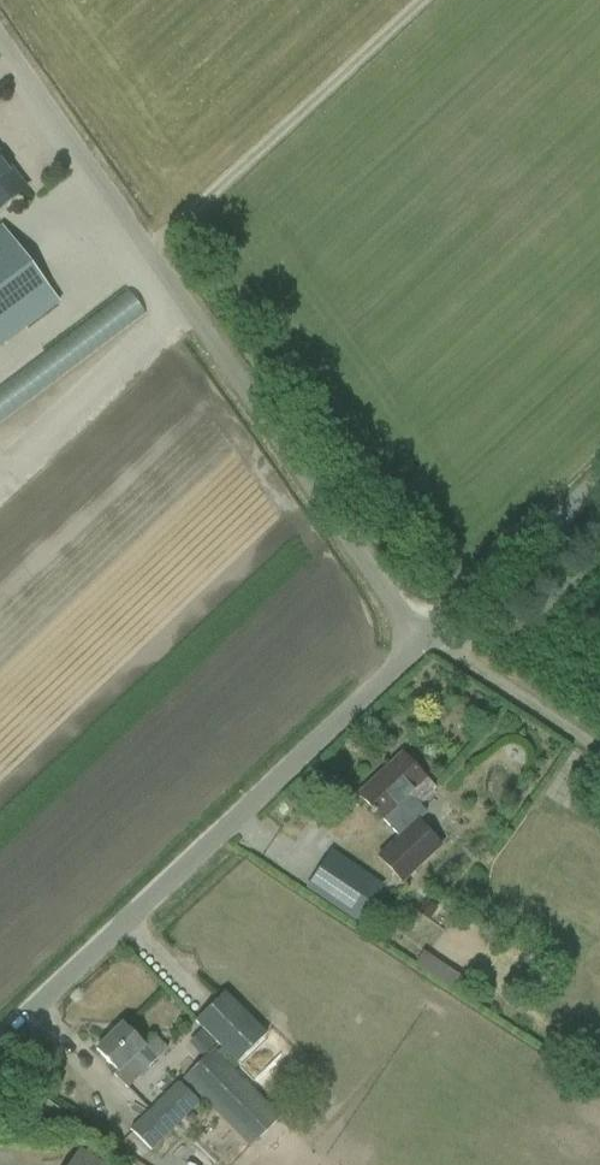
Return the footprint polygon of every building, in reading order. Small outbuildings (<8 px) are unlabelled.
[(6,205),(25,190),(24,189),(21,191),(4,167),(7,165),(0,157),(0,210),(6,205)] [(1,318),(15,336),(38,319),(57,305),(46,289),(47,289),(0,227),(0,228),(0,319),(1,318)] [(157,322),(140,297),(0,393),(0,429),(157,322)] [(401,754),(358,795),(372,809),(370,811),(373,815),(375,813),(398,838),(386,849),(378,858),(402,884),(441,847),(437,843),(417,822),(426,814),(418,805),(434,790),(401,754)] [(330,851),(305,890),(358,925),(383,886),(330,851)] [(425,901),(417,914),(429,922),(437,908),(425,901)] [(420,973),(459,994),(468,978),(429,957),(420,973)] [(195,1022),(212,1039),(235,1062),(264,1033),(241,1010),(224,992),(195,1022)] [(121,1025),(96,1051),(117,1072),(113,1075),(127,1089),(156,1060),(168,1048),(158,1038),(146,1050),(121,1025)] [(183,1079),(200,1096),(249,1146),(278,1117),(229,1067),(212,1050),(183,1079)] [(179,1083),(130,1131),(147,1148),(149,1151),(150,1152),(179,1123),(199,1104),(195,1100),(179,1083)] [(79,1152),(70,1164),(99,1164),(79,1152)]
